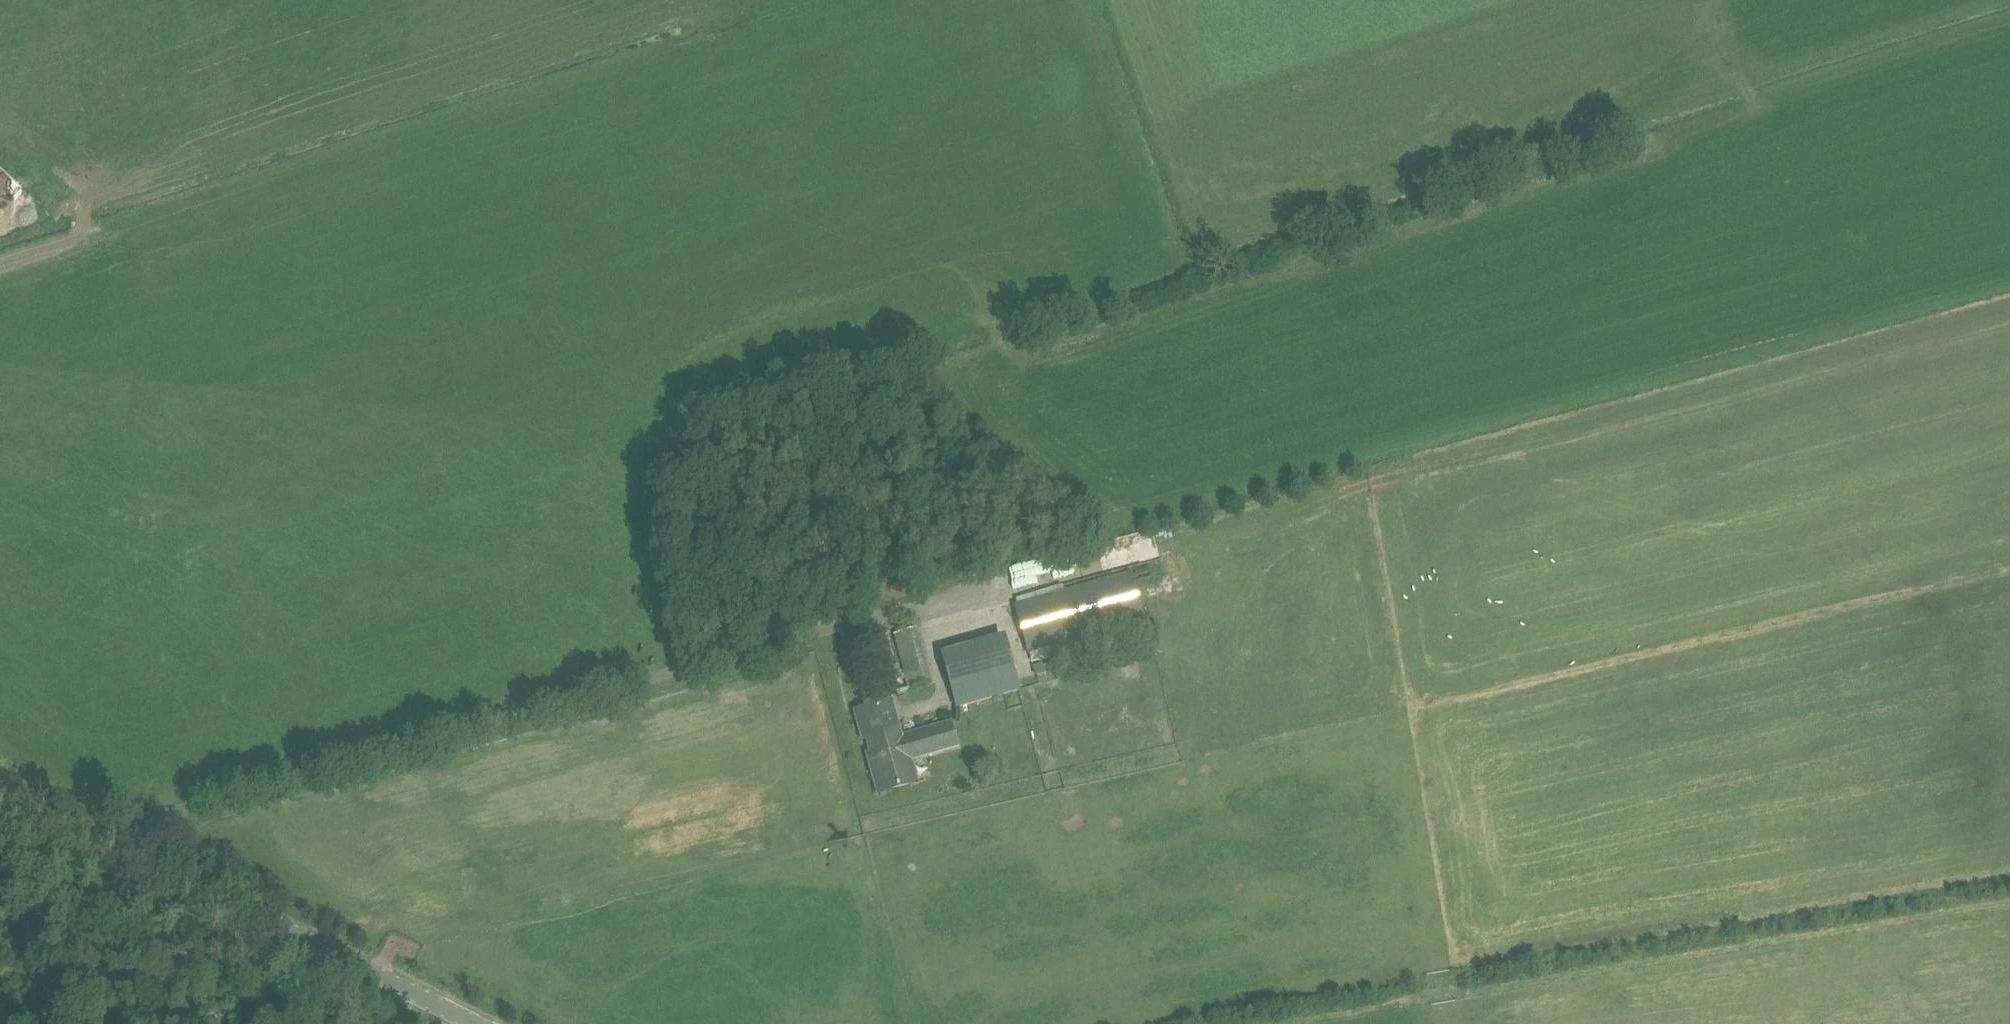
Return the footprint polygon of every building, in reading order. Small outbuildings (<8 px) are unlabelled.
[(1132,570),(1015,603),(1030,664),(1130,634),(1128,623),(1146,618),(1132,570)] [(890,633),(867,639),(875,670),(877,669),(898,664),(890,633)] [(1027,689),(1013,633),(950,649),(964,705),(1027,689)] [(925,664),(903,670),(907,687),(930,681),(925,664)] [(875,764),(870,765),(878,793),(913,783),(906,758),(956,744),(951,725),(901,738),(891,701),(856,711),(863,739),(868,738),(875,764)]
